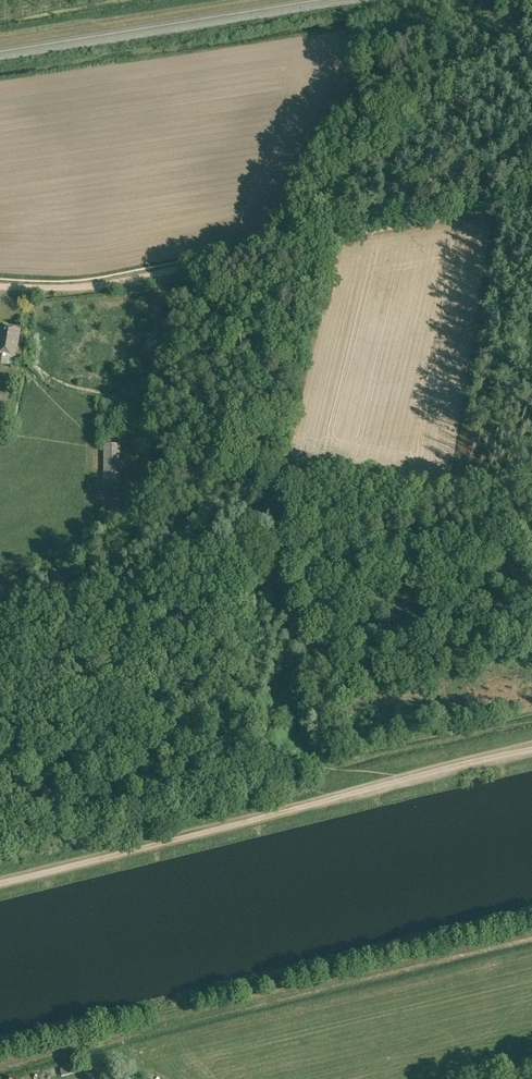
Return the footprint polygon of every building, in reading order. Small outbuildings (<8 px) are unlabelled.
[(16,357),(20,330),(0,326),(0,354),(16,357)] [(46,336),(42,352),(49,353),(52,337),(46,336)] [(103,483),(120,483),(120,445),(103,444),(103,483)]
